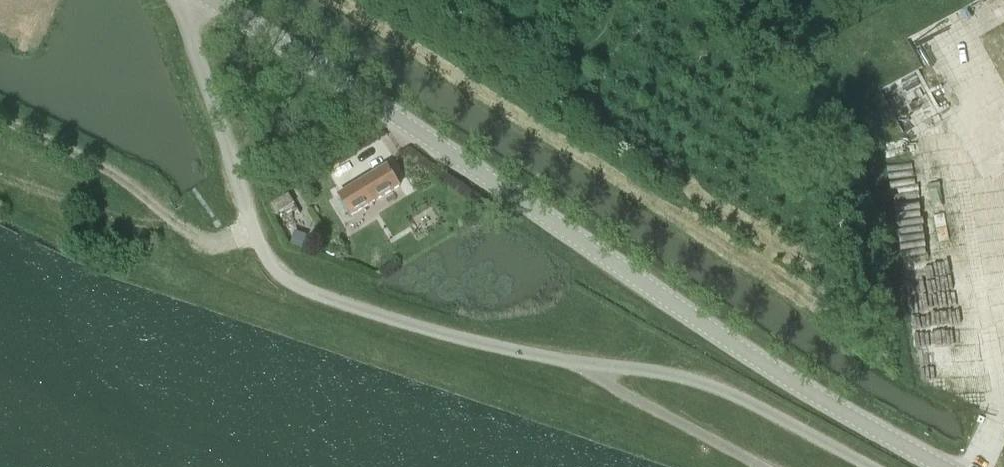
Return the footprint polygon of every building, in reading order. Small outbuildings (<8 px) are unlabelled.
[(942,357),(919,156),(893,159),(916,360),(942,357)] [(387,166),(339,195),(352,216),(400,186),(387,166)] [(289,193),(269,205),(276,215),(295,204),(289,193)]
